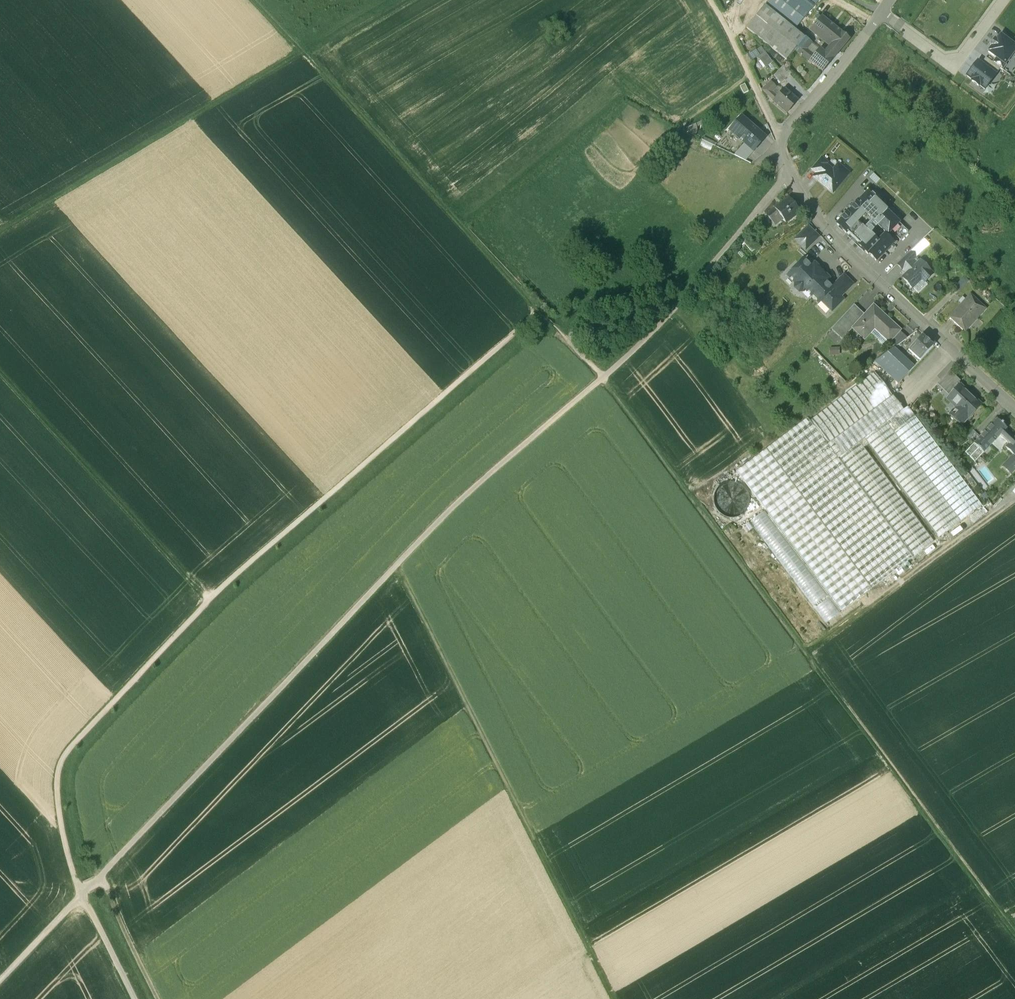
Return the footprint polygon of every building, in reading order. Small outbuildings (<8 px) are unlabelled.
[(819,0),(769,0),(765,6),(795,30),(819,0)] [(804,38),(795,30),(765,6),(746,28),(785,60),(795,49),(804,38)] [(843,34),(821,16),(810,29),(832,48),(826,55),(832,60),(838,53),(849,40),(843,34)] [(1000,35),(988,52),(995,57),(1005,64),(1014,50),(1014,46),(1011,43),(1000,35)] [(812,44),(804,38),(795,49),(809,61),(813,56),(806,50),(812,44)] [(819,49),(812,44),(806,50),(813,56),(819,49)] [(752,54),(756,59),(758,57),(766,67),(774,61),(763,46),(752,54)] [(826,55),(819,49),(813,56),(809,61),(823,72),(832,60),(826,55)] [(1005,64),(995,57),(992,62),(1000,68),(1002,70),(1006,65),(1005,64)] [(995,75),(1000,68),(992,62),(985,58),(981,64),(995,75)] [(985,89),(995,75),(981,64),(977,62),(967,76),(972,80),(972,81),(978,86),(979,85),(985,89)] [(791,74),(784,66),(778,71),(785,80),(791,74)] [(785,80),(778,71),(773,76),(781,84),(785,80)] [(771,82),(762,90),(773,102),(787,113),(797,101),(784,89),(777,97),(772,91),(776,87),(771,82)] [(749,91),(745,84),(740,86),(744,94),(749,91)] [(765,138),(741,116),(729,128),(745,143),(753,151),(765,138)] [(753,151),(745,143),(735,154),(745,159),(753,151)] [(821,157),(811,169),(817,174),(824,164),(826,162),(821,157)] [(817,174),(813,177),(832,193),(848,173),(840,167),(835,173),(824,164),(817,174)] [(899,222),(867,192),(836,224),(846,234),(865,214),(886,234),(890,231),(899,222)] [(788,199),(767,215),(775,226),(783,220),(785,223),(799,213),(788,199)] [(899,222),(890,231),(900,240),(908,231),(899,222)] [(865,248),(875,238),(870,234),(873,231),(870,227),(867,230),(862,226),(854,235),(859,239),(857,240),(865,248)] [(807,227),(795,239),(805,249),(817,236),(807,227)] [(864,250),(876,262),(894,244),(884,235),(878,241),(875,238),(865,248),(864,250)] [(749,237),(742,243),(750,253),(757,247),(749,237)] [(911,252),(897,265),(903,270),(912,262),(916,258),(911,252)] [(811,267),(804,260),(787,276),(795,283),(794,287),(799,291),(803,291),(805,289),(818,303),(821,300),(831,311),(839,302),(836,299),(843,293),(834,285),(831,287),(825,281),(828,278),(814,264),(811,267)] [(932,275),(920,262),(916,266),(912,262),(903,270),(907,274),(903,278),(912,288),(921,280),(924,282),(932,275)] [(851,285),(843,276),(834,285),(843,293),(851,285)] [(968,283),(964,279),(953,289),(957,294),(968,283)] [(970,295),(950,317),(965,331),(985,309),(970,295)] [(865,315),(854,305),(831,329),(842,339),(852,328),(865,315)] [(865,315),(852,328),(864,339),(870,333),(872,331),(869,328),(874,324),(883,332),(882,333),(882,334),(882,335),(882,336),(889,342),(891,341),(900,331),(901,330),(873,305),(865,315)] [(883,332),(874,324),(869,328),(872,331),(870,333),(885,346),(889,342),(882,336),(882,335),(882,334),(882,333),(883,332)] [(907,338),(900,331),(891,341),(896,346),(907,338)] [(933,346),(922,336),(909,350),(920,360),(933,346)] [(893,348),(875,361),(898,383),(913,367),(893,348)] [(874,372),(808,421),(806,419),(736,473),(765,511),(841,613),(934,542),(863,448),(868,444),(939,538),(983,506),(907,406),(902,410),(874,372)] [(960,382),(950,372),(937,385),(938,386),(941,382),(951,392),(960,382)] [(941,382),(938,386),(950,397),(953,393),(951,392),(941,382)] [(909,396),(918,389),(914,385),(906,392),(909,396)] [(969,393),(961,385),(953,393),(950,397),(947,400),(957,409),(960,411),(954,417),(951,415),(951,416),(962,426),(982,405),(981,404),(980,405),(968,394),(969,393)] [(981,404),(969,393),(968,394),(980,405),(981,404)] [(957,409),(951,415),(954,417),(960,411),(957,409)] [(997,418),(974,443),(977,447),(977,448),(978,449),(979,448),(984,452),(1000,435),(1009,443),(1014,437),(1006,429),(1007,428),(1002,424),(1003,423),(1002,422),(1001,422),(997,418)] [(1005,447),(1014,456),(1014,455),(1014,436),(1009,443),(1005,447)] [(1012,457),(1004,466),(1011,472),(1014,468),(1014,460),(1012,457)] [(740,485),(730,483),(721,486),(715,494),(714,504),(718,513),(727,518),(737,517),(745,511),(749,502),(747,492),(740,485)] [(765,511),(750,522),(826,624),(841,613),(765,511)]
